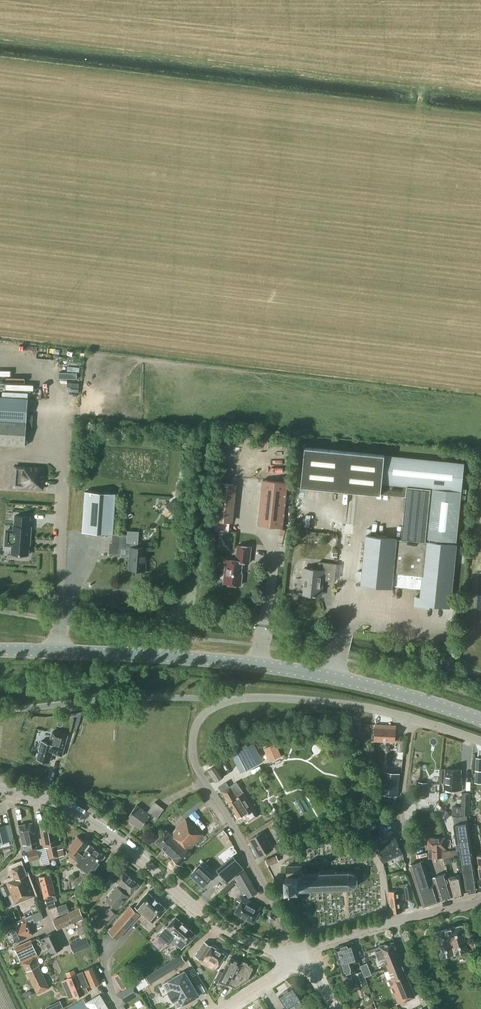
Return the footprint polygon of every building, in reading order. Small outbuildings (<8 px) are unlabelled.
[(34,385),(35,375),(10,372),(9,382),(34,385)] [(68,391),(81,390),(80,378),(67,379),(68,391)] [(27,422),(28,398),(0,397),(0,445),(25,446),(27,422)] [(305,447),(301,486),(406,496),(402,540),(396,539),(396,538),(366,535),(361,584),(392,587),(392,585),(421,588),(420,597),(420,604),(430,605),(450,607),(456,544),(446,543),(447,541),(456,542),(461,491),(464,463),(385,455),(305,447)] [(42,488),(44,468),(24,467),(22,487),(42,488)] [(235,517),(237,478),(219,477),(216,528),(231,528),(231,517),(235,517)] [(283,528),(287,482),(263,480),(258,525),(283,528)] [(82,532),(113,534),(116,493),(85,491),(82,532)] [(179,507),(173,499),(165,506),(171,513),(179,507)] [(13,540),(12,554),(28,555),(29,539),(30,539),(31,527),(29,527),(30,516),(16,515),(15,526),(14,526),(14,531),(7,530),(6,539),(13,540)] [(147,548),(138,547),(139,531),(127,531),(127,535),(121,534),(120,549),(131,549),(129,570),(145,571),(147,548)] [(241,585),(243,573),(241,573),(243,562),(249,563),(251,547),(238,545),(236,561),(226,559),(223,583),(241,585)] [(335,581),(336,564),(319,562),(318,570),(304,568),(303,579),(306,579),(304,594),(321,595),(323,575),(335,576),(334,581),(335,581)] [(395,741),(396,726),(375,725),(374,740),(395,741)] [(62,755),(68,735),(53,731),(49,743),(41,741),(39,750),(40,750),(38,759),(49,762),(52,753),(62,755)] [(242,774),(264,763),(253,741),(230,752),(242,774)] [(281,756),(276,743),(263,748),(269,761),(281,756)] [(216,782),(224,776),(216,764),(208,770),(216,782)] [(461,769),(445,769),(444,789),(446,789),(448,790),(452,790),(453,789),(462,790),(463,781),(461,781),(461,769)] [(397,796),(400,774),(383,772),(381,794),(397,796)] [(427,782),(418,781),(417,798),(426,798),(427,782)] [(255,810),(244,792),(243,792),(237,782),(229,786),(226,782),(219,786),(239,818),(244,814),(249,822),(258,816),(255,810)] [(469,815),(470,793),(462,793),(461,815),(469,815)] [(155,820),(164,809),(155,802),(147,812),(137,804),(126,818),(141,829),(150,816),(155,820)] [(381,817),(383,824),(391,821),(389,814),(381,817)] [(453,816),(454,824),(453,824),(464,891),(468,891),(469,893),(478,891),(476,878),(468,822),(467,815),(453,816)] [(204,835),(185,818),(171,834),(166,830),(155,841),(165,850),(175,838),(189,851),(204,835)] [(32,822),(19,825),(21,835),(23,844),(24,844),(25,851),(26,851),(27,851),(33,849),(31,843),(36,842),(35,837),(34,832),(32,822)] [(63,848),(61,849),(57,822),(40,825),(44,847),(46,847),(49,859),(59,856),(64,855),(63,848)] [(11,845),(10,840),(6,824),(0,826),(0,847),(11,845)] [(367,840),(380,835),(377,827),(364,833),(367,840)] [(274,849),(264,831),(249,839),(259,857),(274,849)] [(100,863),(105,856),(89,844),(78,835),(68,848),(72,851),(69,854),(71,861),(76,865),(77,863),(86,869),(85,870),(87,872),(77,880),(84,888),(98,876),(91,870),(93,868),(95,870),(100,863)] [(383,862),(402,853),(395,837),(376,846),(383,862)] [(445,837),(428,838),(428,849),(429,849),(429,858),(444,857),(444,858),(451,857),(450,850),(446,851),(445,837)] [(191,852),(189,851),(175,838),(165,850),(173,858),(180,864),(191,852)] [(288,848),(283,840),(274,845),(279,853),(288,848)] [(33,849),(27,851),(30,861),(31,861),(33,860),(40,858),(41,858),(38,849),(37,848),(33,849)] [(279,861),(277,854),(265,859),(268,866),(279,861)] [(233,855),(217,869),(222,876),(221,876),(226,882),(244,868),(233,855)] [(411,867),(411,868),(423,906),(440,901),(435,883),(431,884),(423,860),(411,864),(411,865),(411,866),(411,867)] [(203,885),(212,875),(205,868),(208,865),(203,861),(200,864),(191,874),(203,885)] [(15,903),(35,895),(27,875),(25,875),(21,864),(12,868),(16,879),(7,882),(15,903)] [(355,887),(358,883),(358,877),(354,873),(349,871),(302,873),(302,866),(286,866),(286,876),(299,876),(300,889),(299,889),(299,891),(304,891),(306,891),(342,889),(345,889),(347,889),(350,889),(355,887)] [(117,908),(131,893),(139,884),(123,870),(119,875),(115,871),(110,877),(115,882),(116,880),(120,883),(118,886),(106,899),(117,908)] [(249,897),(258,892),(245,870),(236,876),(249,897)] [(441,900),(453,896),(446,873),(433,877),(441,900)] [(54,900),(57,900),(56,895),(50,874),(40,877),(45,898),(46,898),(47,902),(49,909),(56,906),(54,900)] [(454,896),(464,893),(460,874),(449,877),(454,896)] [(287,889),(299,889),(300,889),(299,876),(286,876),(287,883),(287,889)] [(10,894),(6,884),(0,887),(5,896),(10,894)] [(412,900),(411,886),(404,886),(406,900),(412,900)] [(402,907),(405,906),(402,890),(402,888),(388,891),(391,913),(403,911),(402,907)] [(153,922),(165,907),(148,892),(136,906),(153,922)] [(235,912),(254,923),(262,907),(244,896),(235,912)] [(70,911),(67,903),(57,907),(60,915),(70,911)] [(118,939),(140,914),(131,906),(109,931),(118,939)] [(90,935),(89,931),(86,923),(87,923),(79,907),(73,911),(53,920),(58,929),(74,922),(80,935),(82,938),(87,936),(90,935)] [(108,925),(117,915),(111,909),(102,919),(108,925)] [(34,922),(44,918),(41,910),(16,922),(17,925),(11,927),(17,941),(33,934),(27,922),(33,919),(34,922)] [(270,921),(275,918),(271,910),(266,913),(270,921)] [(187,943),(195,934),(176,916),(167,926),(159,935),(169,944),(172,941),(181,949),(186,943),(187,943)] [(468,951),(476,948),(475,942),(467,944),(462,925),(451,927),(445,929),(435,932),(441,957),(468,951)] [(38,954),(22,962),(38,993),(50,987),(46,980),(39,965),(36,958),(39,957),(38,954),(50,949),(52,953),(63,947),(56,932),(52,934),(51,933),(44,937),(45,938),(41,940),(39,937),(32,940),(38,954)] [(91,945),(87,936),(82,938),(70,943),(74,953),(91,945)] [(22,962),(38,954),(32,940),(16,947),(22,962)] [(384,957),(386,963),(382,964),(385,971),(389,970),(388,967),(402,962),(394,941),(379,946),(374,948),(375,951),(376,951),(379,959),(384,957)] [(219,964),(225,954),(212,946),(205,942),(196,956),(202,960),(201,963),(215,971),(219,964)] [(355,971),(353,963),(359,961),(353,942),(334,948),(343,975),(355,971)] [(186,962),(181,954),(146,976),(151,984),(186,962)] [(220,970),(215,979),(219,981),(219,982),(227,986),(228,984),(228,983),(235,987),(249,978),(253,969),(253,967),(249,965),(248,962),(244,961),(242,961),(241,963),(231,957),(224,972),(220,970)] [(398,1003),(415,996),(406,972),(402,962),(388,967),(389,970),(392,977),(388,979),(398,1003)] [(365,977),(372,974),(367,963),(361,966),(365,977)] [(91,987),(101,983),(94,966),(84,970),(91,987)] [(132,984),(123,970),(113,975),(122,990),(132,984)] [(190,1000),(199,995),(185,971),(163,983),(178,1007),(183,1004),(185,1008),(192,1004),(190,1000)] [(364,979),(361,971),(354,974),(357,982),(364,979)] [(86,987),(88,986),(83,972),(76,974),(68,978),(76,997),(84,994),(84,993),(88,992),(86,987)] [(123,1005),(141,994),(134,983),(116,994),(123,1005)] [(302,999),(294,985),(279,995),(287,1008),(294,1004),(297,1008),(300,1008),(304,1006),(300,1000),(302,999)] [(100,994),(86,1002),(84,998),(67,1008),(109,1008),(100,994)]
